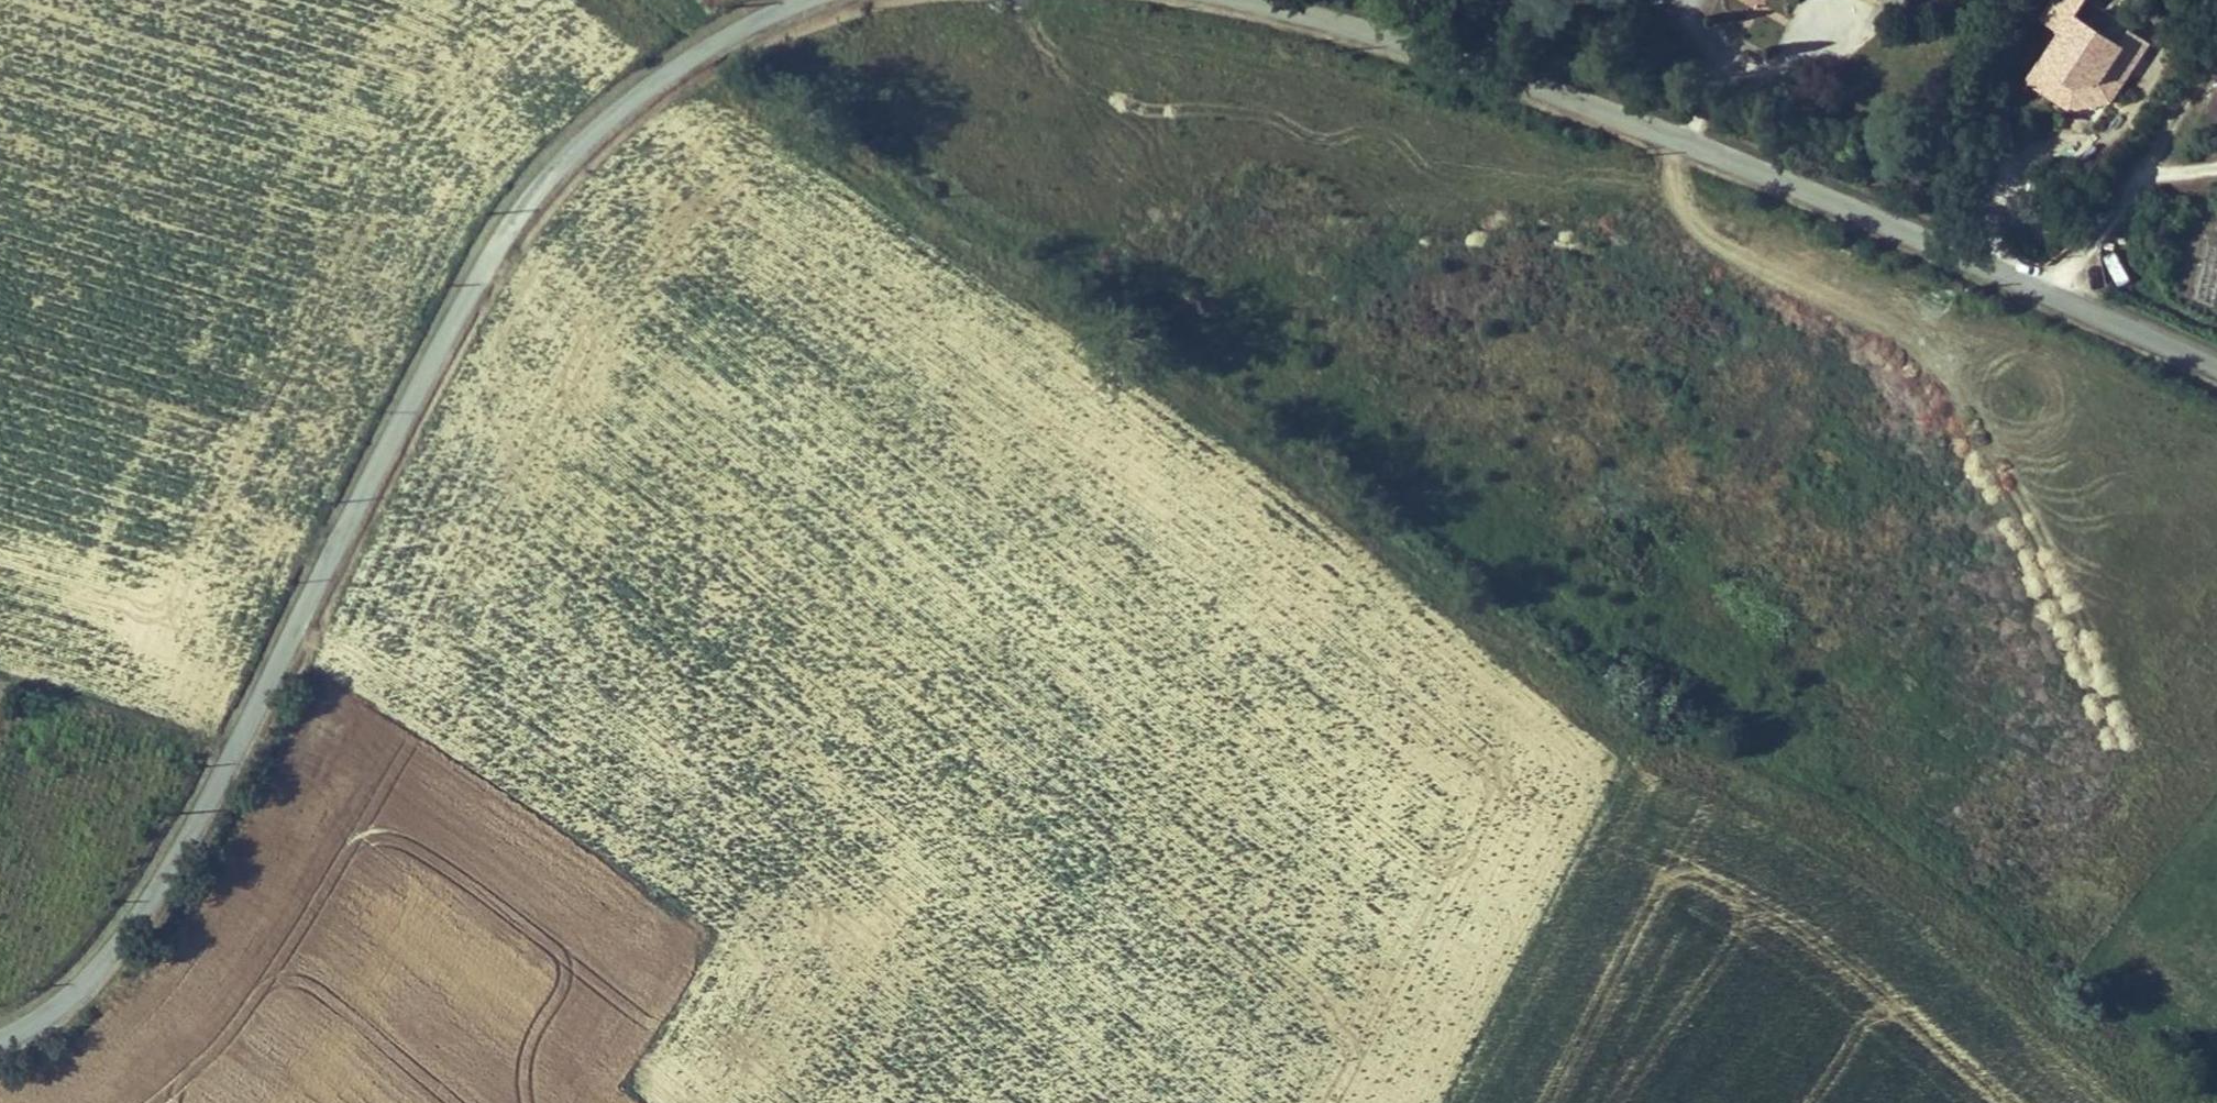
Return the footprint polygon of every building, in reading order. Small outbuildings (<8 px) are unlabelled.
[(2040,11),(2062,25),(2026,79),(2060,101),(2118,89),(2154,35),(2100,0),(2047,0),(2040,11)] [(2205,103),(2216,110),(2216,82),(2205,103)]
